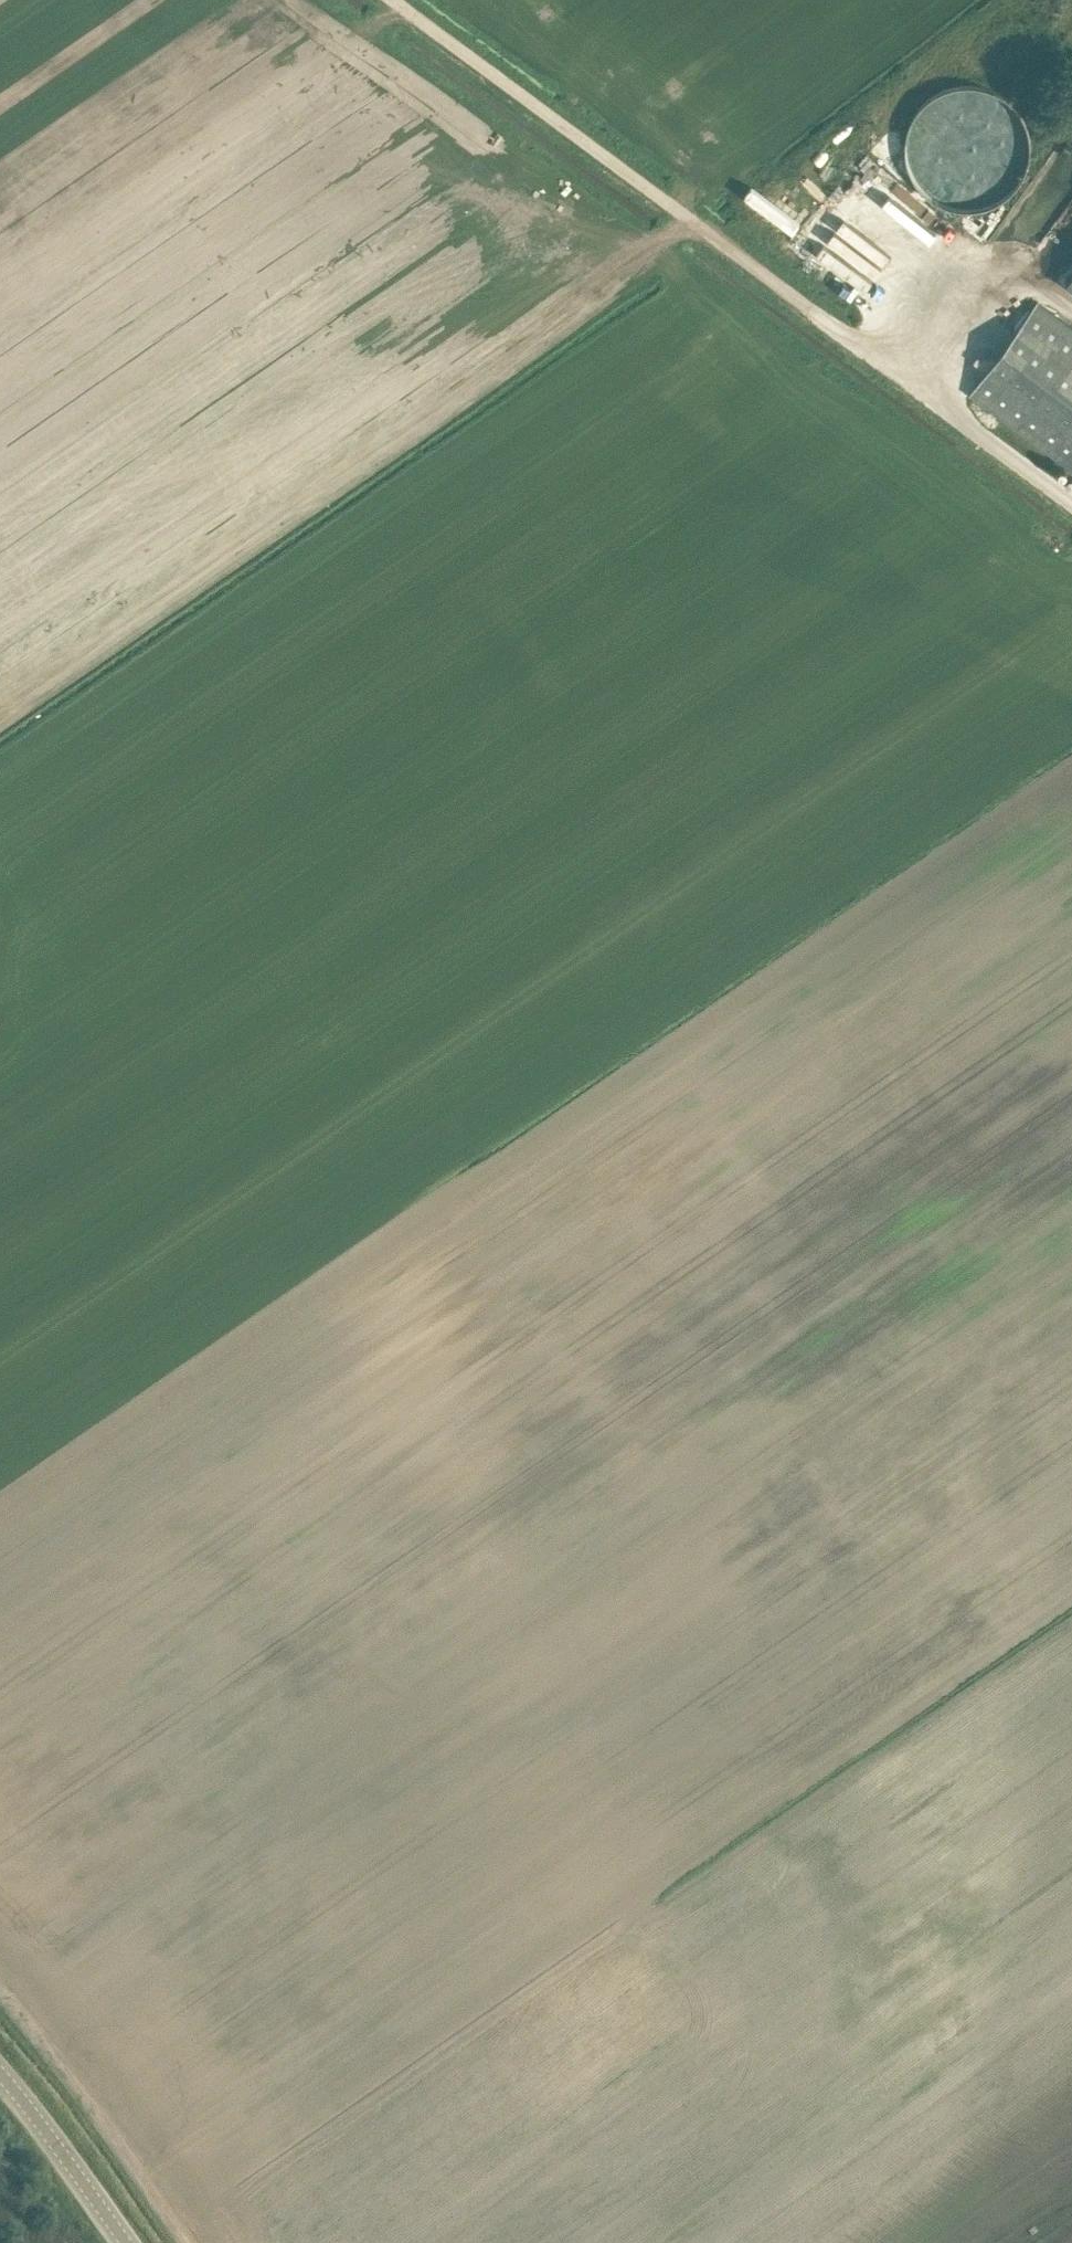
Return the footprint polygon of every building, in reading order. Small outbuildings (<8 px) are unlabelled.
[(973,208),(982,206),(992,204),(1006,196),(1015,188),(1022,178),(1028,166),(1031,151),(1031,134),(1026,119),(1019,107),(1009,97),(997,89),(978,83),(959,83),(944,88),(929,97),(918,109),(910,126),(906,140),(907,157),(912,171),(921,185),(929,194),(941,201),(958,207),(973,208)] [(843,196),(836,206),(885,240),(891,230),(843,196)] [(865,294),(873,283),(840,258),(848,249),(832,237),(816,257),(865,294)] [(1038,302),(973,391),(1071,464),(1071,327),(1038,302)]
